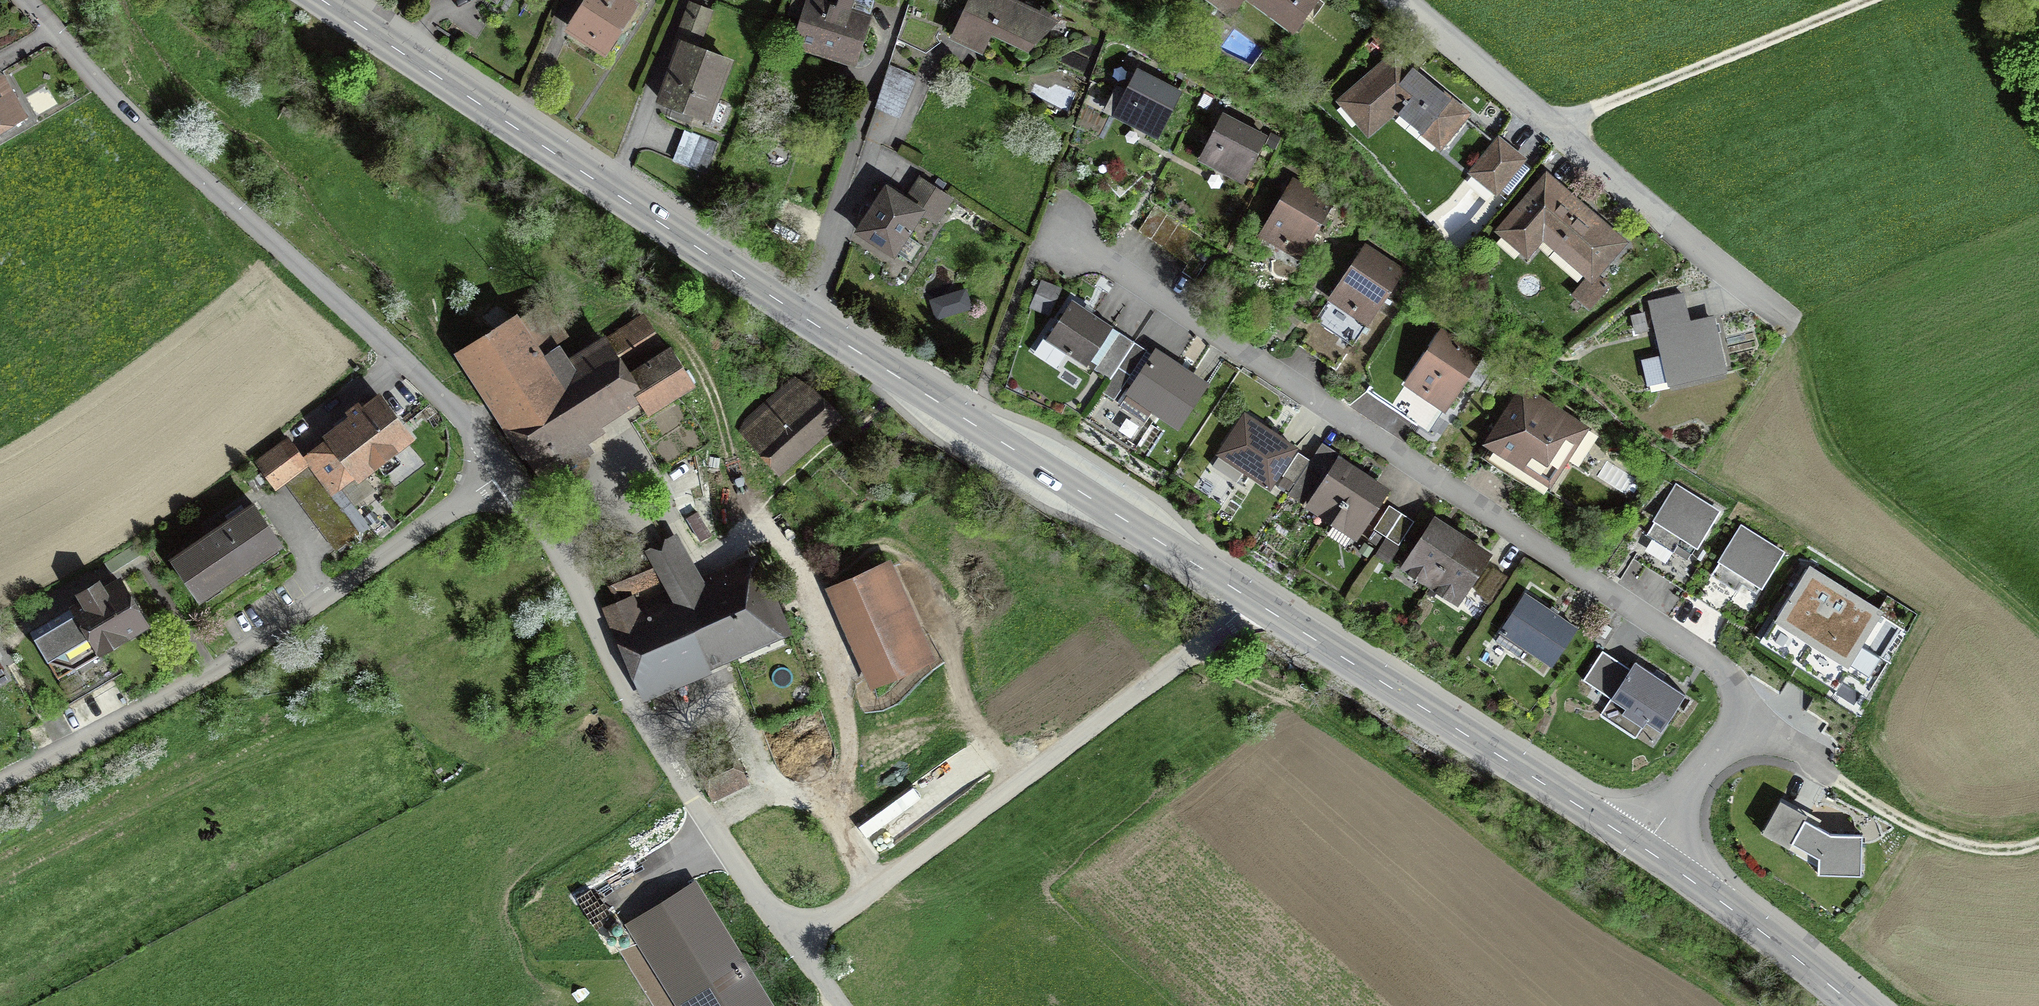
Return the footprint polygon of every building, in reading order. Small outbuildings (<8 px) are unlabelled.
[(630,0),(586,0),(563,35),(605,62),(641,7),(630,0)] [(853,62),(869,16),(867,15),(872,0),(836,0),(834,5),(820,0),(791,0),(786,15),(801,20),(794,43),(853,62)] [(1014,0),(969,0),(950,44),(984,60),(991,39),(1028,56),(1061,21),(1049,15),(1050,11),(1041,7),(1040,9),(1027,3),(1025,5),(1014,0)] [(1231,16),(1243,0),(1209,0),(1231,16)] [(1294,33),(1318,0),(1249,0),(1294,33)] [(689,2),(668,59),(672,61),(655,108),(710,128),(734,64),(699,51),(714,12),(689,2)] [(521,9),(527,14),(531,9),(524,4),(521,9)] [(1471,110),(1395,47),(1335,99),(1341,105),(1336,108),(1352,126),(1356,122),(1368,135),(1396,112),(1398,114),(1395,118),(1433,150),(1437,146),(1440,149),(1471,110)] [(877,104),(899,113),(915,74),(890,63),(877,104)] [(1182,87),(1136,63),(1128,79),(1119,75),(1102,106),(1156,135),(1182,87)] [(4,77),(0,79),(0,139),(30,122),(4,77)] [(1268,132),(1222,108),(1197,156),(1243,180),(1268,132)] [(1128,130),(1125,137),(1129,142),(1136,141),(1139,135),(1135,129),(1128,130)] [(672,162),(706,175),(718,143),(685,130),(672,162)] [(1527,157),(1498,133),(1467,170),(1496,195),(1527,157)] [(1629,239),(1546,168),(1493,228),(1527,257),(1543,240),(1585,276),(1570,292),(1588,308),(1610,283),(1599,273),(1629,239)] [(906,191),(885,178),(853,227),(894,253),(896,251),(910,260),(922,242),(911,235),(914,231),(910,228),(921,212),(936,223),(954,195),(919,172),(906,191)] [(1211,179),(1212,186),(1219,189),(1225,184),(1224,177),(1217,174),(1211,179)] [(1333,201),(1295,175),(1259,229),(1297,254),(1333,201)] [(1195,232),(1181,223),(1167,215),(1153,206),(1137,232),(1144,236),(1151,240),(1159,245),(1165,249),(1171,252),(1179,257),(1184,261),(1193,266),(1208,240),(1195,232)] [(1405,274),(1364,248),(1325,308),(1327,309),(1313,330),(1350,354),(1364,333),(1365,334),(1405,274)] [(1051,315),(1062,286),(1042,278),(1030,307),(1051,315)] [(973,308),(966,287),(929,298),(935,319),(973,308)] [(1684,289),(1647,297),(1667,385),(1728,370),(1714,312),(1691,317),(1684,289)] [(1110,327),(1070,303),(1049,338),(1070,351),(1068,355),(1086,366),(1110,327)] [(535,466),(639,399),(648,412),(697,379),(671,339),(664,343),(644,311),(578,354),(547,306),(520,324),(516,319),(462,354),(535,466)] [(1135,341),(1119,331),(1094,367),(1108,377),(1135,341)] [(1479,357),(1442,333),(1405,388),(1442,412),(1479,357)] [(1207,387),(1156,352),(1130,391),(1156,408),(1154,411),(1180,428),(1207,387)] [(744,429),(782,470),(836,420),(799,379),(744,429)] [(301,453),(309,463),(332,493),(340,487),(355,475),(357,477),(416,433),(380,386),(362,400),(359,396),(345,406),(348,410),(322,430),(326,435),(301,453)] [(1584,426),(1524,387),(1489,439),(1549,479),(1584,426)] [(1295,448),(1241,414),(1211,463),(1237,480),(1243,470),(1270,487),(1295,448)] [(276,487),(283,482),(309,463),(301,453),(287,435),(255,459),(276,487)] [(885,459),(898,467),(905,456),(892,448),(885,459)] [(1388,492),(1377,484),(1349,467),(1341,461),(1311,507),(1358,538),(1388,492)] [(332,493),(309,463),(283,482),(335,550),(369,525),(340,487),(332,493)] [(1718,512),(1677,486),(1646,535),(1673,552),(1682,538),(1697,546),(1718,512)] [(1415,520),(1402,511),(1389,503),(1373,527),(1399,544),(1415,520)] [(248,510),(175,560),(201,598),(274,549),(248,510)] [(398,524),(391,516),(385,521),(392,529),(398,524)] [(1448,530),(1433,520),(1402,569),(1456,603),(1487,555),(1478,549),(1448,530)] [(1786,550),(1741,522),(1709,573),(1738,590),(1746,576),(1763,587),(1786,550)] [(606,583),(615,602),(684,572),(675,552),(606,583)] [(829,594),(869,683),(927,657),(887,568),(829,594)] [(99,650),(151,620),(121,569),(104,579),(100,571),(74,586),(79,594),(67,600),(69,603),(29,625),(59,677),(101,653),(99,650)] [(1812,570),(1768,640),(1838,684),(1882,614),(1812,570)] [(772,631),(746,571),(613,629),(637,684),(706,654),(708,659),(772,631)] [(1551,606),(1525,589),(1498,631),(1500,632),(1494,640),(1518,656),(1524,646),(1541,657),(1540,659),(1551,667),(1579,624),(1559,612),(1560,609),(1552,604),(1551,606)] [(1477,592),(1468,606),(1480,615),(1490,602),(1477,592)] [(1606,638),(1612,627),(1602,622),(1597,632),(1606,638)] [(418,656),(435,649),(431,639),(413,646),(418,656)] [(1661,728),(1685,692),(1634,658),(1629,666),(1602,648),(1583,678),(1610,696),(1599,713),(1635,737),(1647,718),(1661,728)] [(10,673),(0,656),(0,679),(10,673)] [(691,757),(706,791),(737,778),(722,744),(691,757)] [(1861,875),(1863,832),(1831,833),(1806,820),(1810,816),(1780,800),(1760,832),(1818,863),(1819,873),(1861,875)] [(690,889),(636,923),(688,1005),(765,1005),(690,889)]
